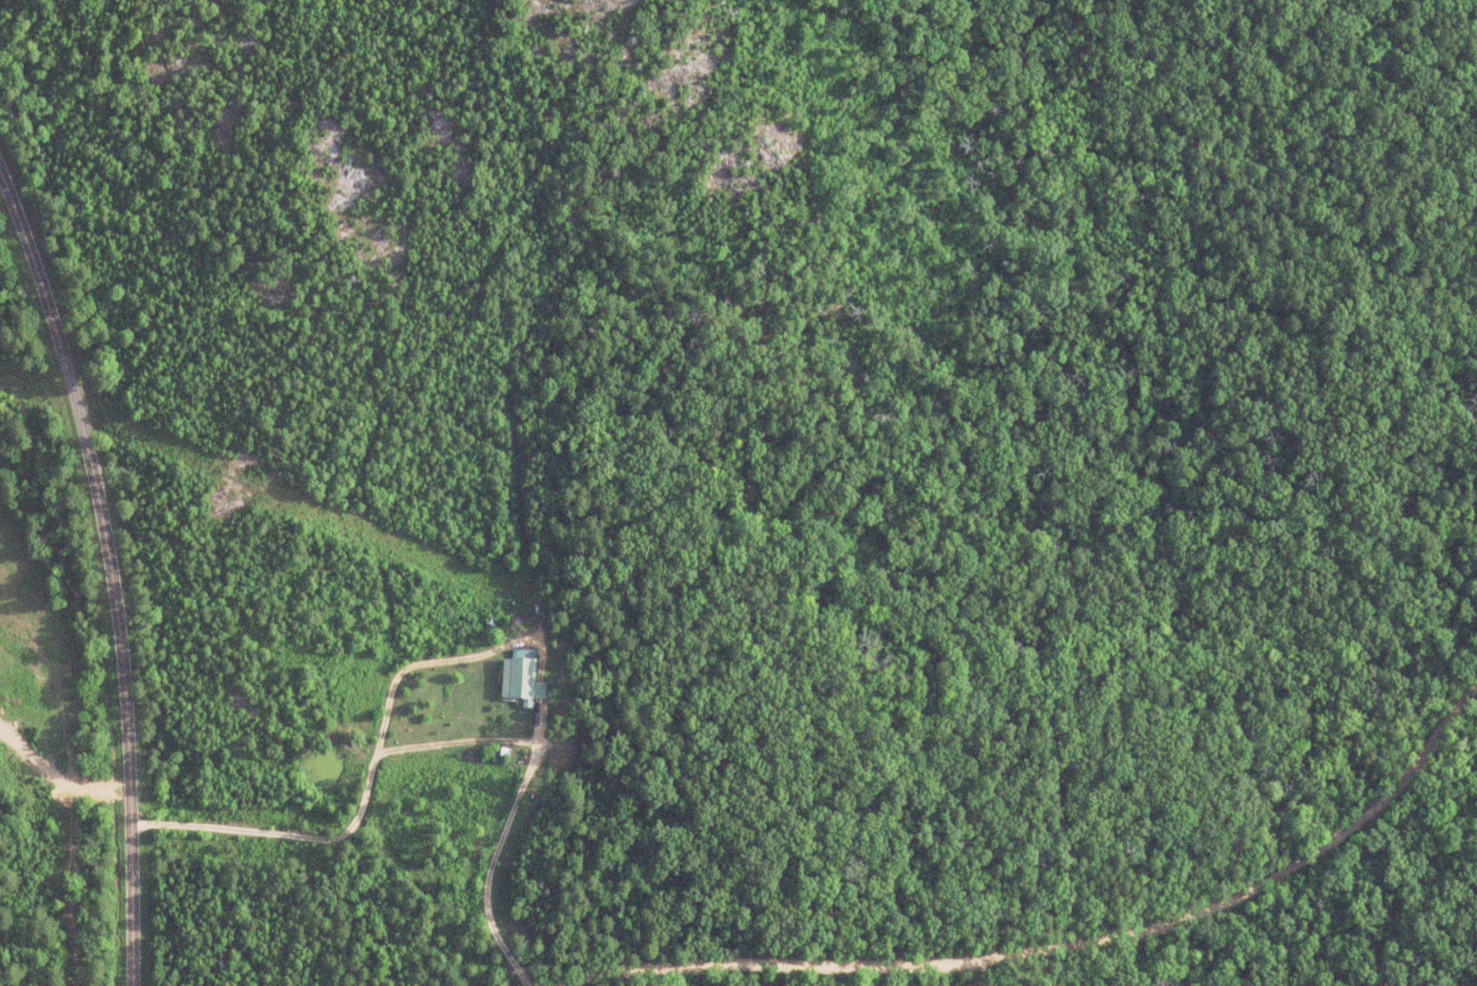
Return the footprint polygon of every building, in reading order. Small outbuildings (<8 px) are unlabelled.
[(537,682),(537,659),(504,658),(502,697),(525,698),(525,707),(535,707),(535,698),(548,699),(548,682),(537,682)]
